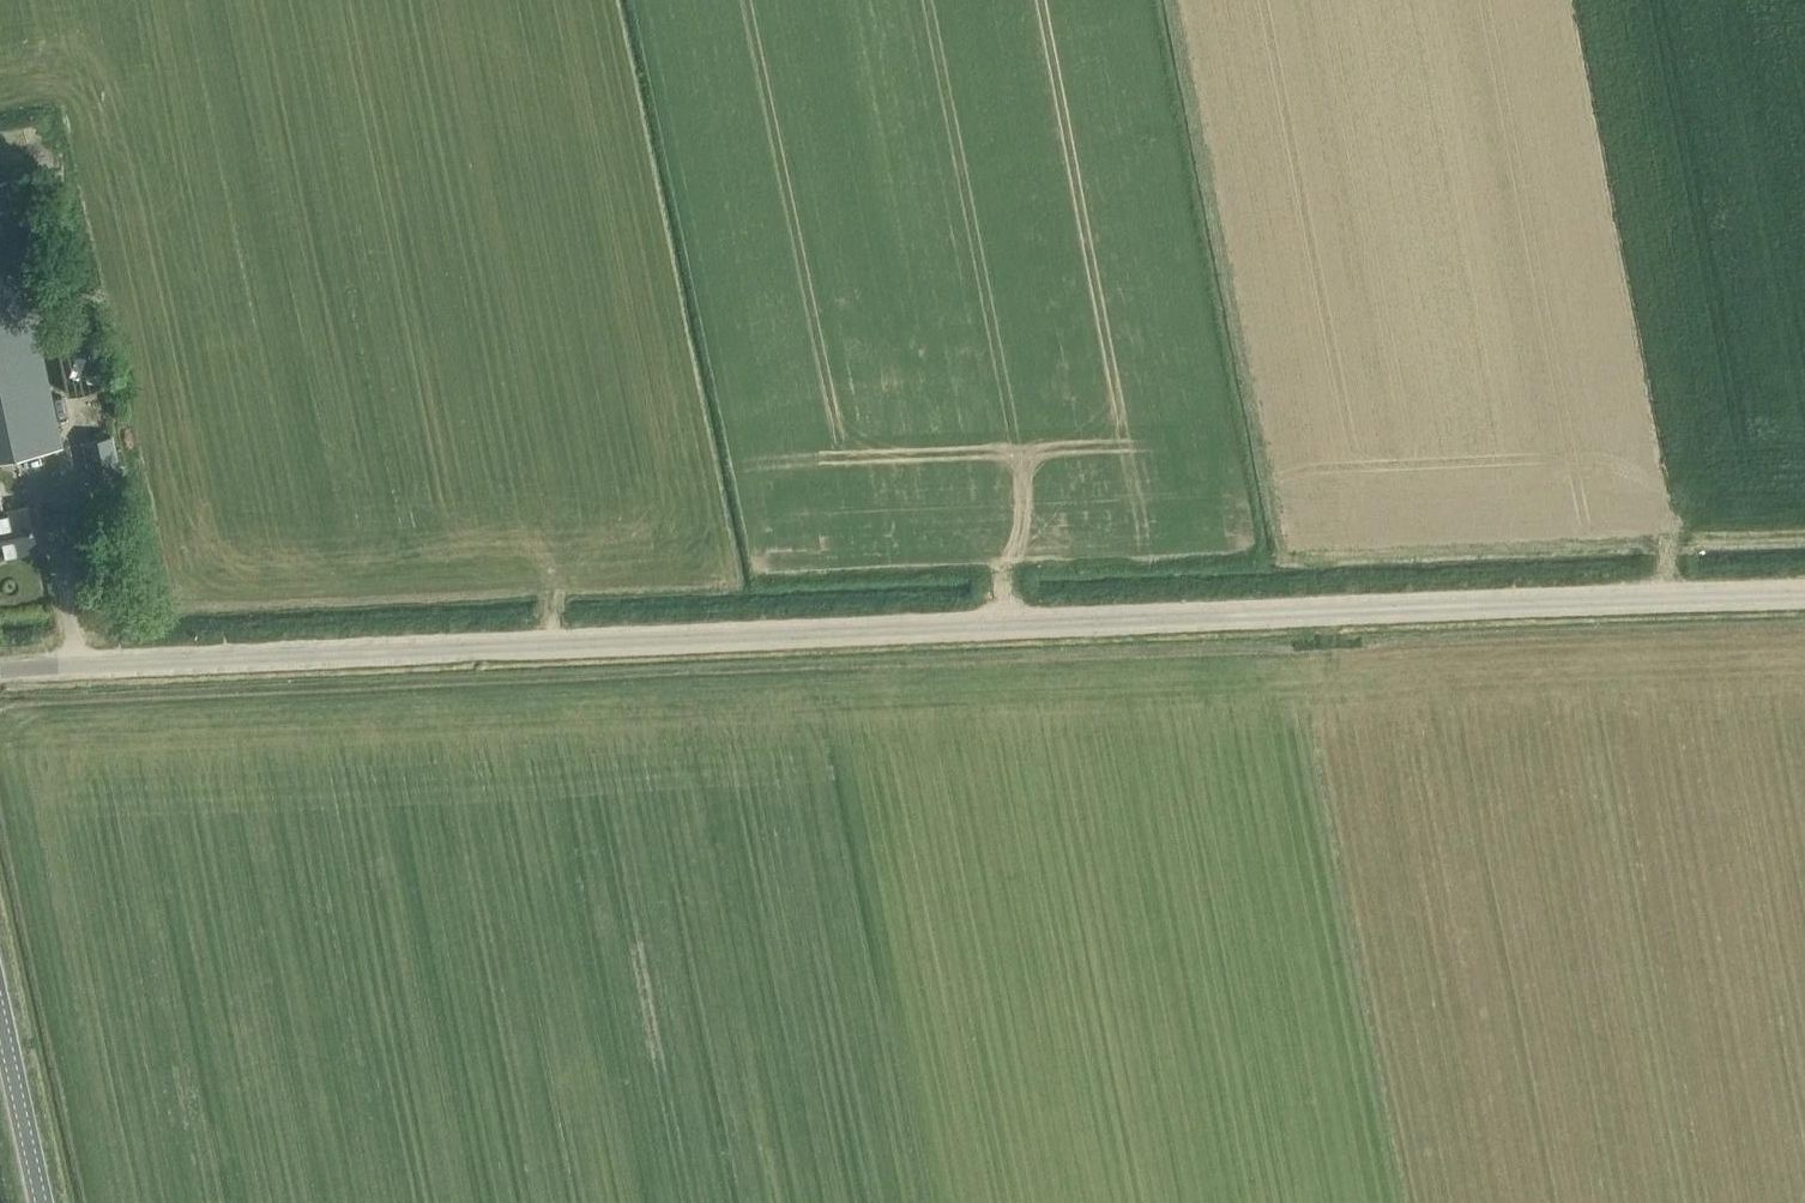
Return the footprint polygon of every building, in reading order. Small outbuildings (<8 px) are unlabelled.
[(63,445),(7,180),(0,181),(0,458),(63,445)] [(56,337),(68,392),(115,382),(99,308),(75,313),(79,331),(56,337)] [(119,468),(112,435),(84,441),(91,473),(119,468)] [(7,553),(7,550),(35,544),(36,547),(38,547),(29,505),(4,510),(0,489),(0,555),(7,553)]
